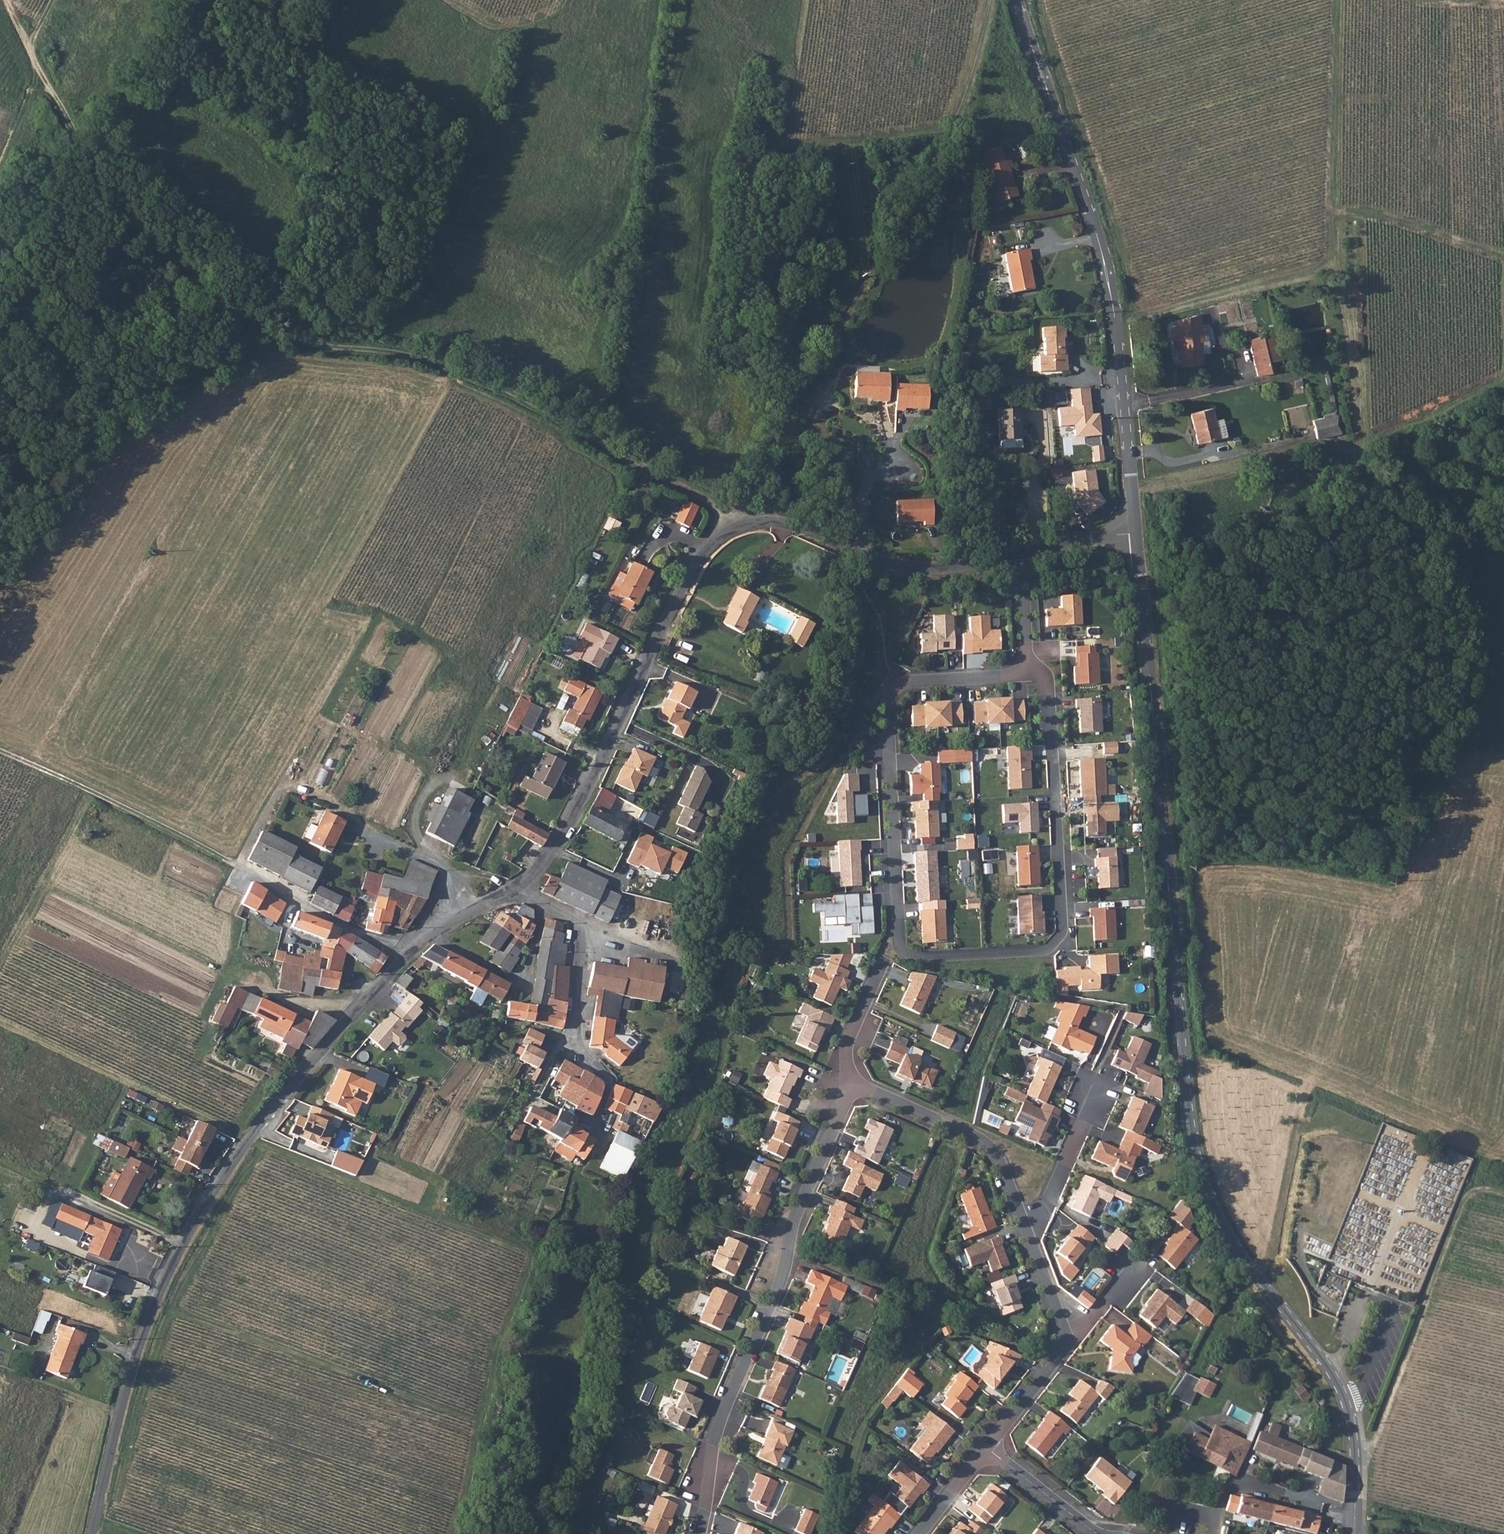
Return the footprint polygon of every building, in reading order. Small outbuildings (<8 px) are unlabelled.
[(989,202),(1000,200),(1011,198),(1007,170),(1009,169),(1008,160),(1002,161),(1000,147),(998,147),(978,148),(981,166),(980,167),(981,174),(985,174),(988,196),(989,202)] [(1032,249),(1007,252),(1014,292),(1035,288),(1030,260),(1034,259),(1032,249)] [(1173,343),(1178,342),(1181,342),(1183,364),(1202,362),(1201,340),(1199,323),(1202,322),(1201,312),(1175,318),(1176,325),(1172,326),(1173,343)] [(1202,322),(1199,323),(1201,340),(1208,340),(1206,322),(1202,322)] [(1036,359),(1038,374),(1065,372),(1063,351),(1059,349),(1058,340),(1063,340),(1062,328),(1040,330),(1042,359),(1036,359)] [(1262,337),(1249,339),(1251,350),(1264,347),(1262,337)] [(1270,373),(1264,347),(1251,350),(1256,376),(1270,373)] [(857,379),(879,380),(879,377),(880,371),(857,369),(857,379)] [(877,403),(888,404),(891,378),(879,377),(879,380),(857,379),(855,398),(877,400),(877,403)] [(926,385),(895,384),(894,411),(903,411),(903,407),(925,408),(926,385)] [(1089,389),(1070,391),(1071,407),(1058,408),(1060,427),(1075,426),(1076,437),(1101,435),(1099,414),(1091,414),(1089,389)] [(1225,436),(1221,418),(1213,419),(1210,408),(1190,412),(1196,443),(1225,436)] [(1023,411),(1000,413),(1003,442),(1025,440),(1023,411)] [(1316,441),(1341,436),(1337,417),(1312,422),(1316,441)] [(1025,440),(1003,442),(1003,450),(1026,448),(1025,440)] [(1103,446),(1092,447),(1093,464),(1105,463),(1103,446)] [(1059,467),(1050,468),(1050,478),(1060,478),(1059,467)] [(1096,467),(1074,470),(1078,498),(1090,514),(1107,500),(1098,489),(1097,489),(1097,485),(1098,485),(1096,467)] [(698,506),(684,499),(675,519),(688,525),(698,506)] [(922,523),(922,526),(931,526),(931,502),(895,502),(895,523),(922,523)] [(617,595),(634,603),(641,589),(644,590),(653,573),(633,562),(626,576),(620,572),(608,595),(615,599),(617,595)] [(735,613),(732,612),(727,623),(745,632),(751,621),(749,620),(760,598),(741,588),(732,605),(738,608),(735,613)] [(644,590),(641,589),(634,603),(637,605),(644,590)] [(1080,596),(1061,597),(1062,610),(1045,611),(1046,628),(1056,627),(1056,624),(1062,624),(1062,627),(1082,626),(1080,596)] [(818,623),(804,616),(792,640),(806,647),(818,623)] [(952,617),(933,618),(934,635),(920,636),(921,655),(932,654),(932,652),(935,652),(954,651),(952,617)] [(988,618),(969,619),(971,654),(982,654),(982,650),(991,650),(991,651),(1001,651),(1000,632),(989,632),(988,618)] [(620,638),(589,622),(582,637),(583,637),(575,655),(601,668),(610,650),(613,652),(620,638)] [(1094,648),(1075,649),(1076,657),(1078,657),(1079,668),(1076,668),(1074,668),(1075,686),(1099,685),(1098,655),(1095,655),(1094,648)] [(581,730),(587,719),(588,715),(591,717),(602,693),(571,677),(564,690),(579,697),(572,711),(569,710),(564,722),(581,730)] [(697,690),(676,679),(658,716),(676,724),(673,731),(683,735),(690,721),(681,717),(686,705),(689,707),(697,690)] [(532,695),(523,690),(519,696),(529,701),(532,695)] [(506,724),(517,729),(530,702),(529,701),(519,696),(506,724)] [(1009,700),(998,701),(999,724),(1011,723),(1011,722),(1024,721),(1023,705),(1013,705),(1010,702),(1009,700)] [(1079,709),(1080,734),(1102,733),(1100,700),(1076,701),(1076,709),(1079,709)] [(999,724),(998,701),(986,702),(986,703),(983,707),(973,707),(974,724),(988,723),(988,725),(999,724)] [(936,704),(924,705),(924,707),(921,710),(911,711),(912,727),(926,726),(926,728),(937,727),(936,704)] [(947,704),(936,704),(937,727),(949,727),(949,725),(962,724),(961,708),(951,709),(948,706),(947,704)] [(581,730),(564,722),(560,729),(577,738),(581,730)] [(1101,742),(1102,754),(1116,754),(1116,742),(1101,742)] [(655,755),(634,745),(626,764),(624,763),(616,780),(634,789),(642,772),(647,774),(655,755)] [(1031,759),(1031,747),(1007,749),(1009,791),(1031,790),(1029,759),(1031,759)] [(971,751),(953,752),(954,764),(971,763),(971,751)] [(563,763),(543,753),(526,789),(546,798),(563,763)] [(1104,760),(1079,762),(1081,798),(1106,797),(1104,760)] [(701,767),(695,765),(677,803),(683,806),(675,822),(693,831),(701,814),(694,811),(709,781),(701,767)] [(923,795),(924,803),(936,803),(938,803),(938,794),(940,794),(938,765),(919,766),(920,772),(923,772),(923,776),(910,777),(911,796),(923,795)] [(749,774),(741,770),(739,773),(737,777),(746,781),(749,774)] [(857,776),(843,777),(829,804),(835,804),(836,825),(852,824),(852,818),(867,817),(866,796),(851,797),(850,793),(858,793),(857,776)] [(447,788),(439,806),(462,817),(470,799),(447,788)] [(595,800),(601,803),(609,809),(615,797),(600,789),(595,800)] [(609,809),(601,803),(595,800),(591,808),(590,809),(582,824),(615,842),(623,826),(606,817),(609,809)] [(924,803),(911,804),(912,813),(916,812),(916,823),(915,823),(916,840),(938,839),(936,803),(924,803)] [(1117,804),(1083,806),(1083,816),(1086,815),(1087,837),(1105,836),(1104,823),(1118,822),(1117,804)] [(1036,805),(1002,806),(1003,824),(1019,824),(1020,834),(1038,833),(1037,825),(1036,824),(1036,821),(1037,821),(1036,805)] [(439,806),(436,812),(465,825),(468,820),(462,817),(439,806)] [(423,827),(428,829),(436,812),(431,809),(423,827)] [(515,810),(512,816),(520,821),(522,821),(525,815),(515,810)] [(650,827),(655,818),(641,810),(636,819),(650,827)] [(308,843),(327,853),(343,822),(323,812),(308,843)] [(436,812),(428,829),(426,833),(454,848),(465,825),(436,812)] [(548,835),(522,821),(520,821),(512,816),(506,827),(506,828),(527,840),(541,847),(548,835)] [(260,831),(245,859),(307,890),(318,867),(290,853),(293,847),(260,831)] [(640,834),(627,863),(639,869),(640,867),(661,878),(665,870),(680,877),(689,857),(673,849),(669,855),(651,846),(654,839),(640,834)] [(956,842),(957,852),(974,851),(973,836),(964,836),(965,841),(956,842)] [(514,856),(510,862),(508,864),(520,873),(541,847),(527,840),(514,856)] [(859,842),(837,843),(840,889),(860,887),(859,861),(857,859),(857,852),(860,852),(859,842)] [(1037,847),(1016,848),(1018,887),(1039,886),(1037,847)] [(994,849),(980,852),(981,861),(996,858),(994,849)] [(916,888),(917,904),(938,903),(935,851),(912,851),(915,883),(917,885),(917,888),(916,888)] [(504,859),(510,862),(514,856),(507,853),(504,859)] [(1115,859),(1094,860),(1094,869),(1096,869),(1098,890),(1117,889),(1115,859)] [(432,884),(438,872),(413,861),(405,877),(432,884)] [(592,879),(593,875),(567,863),(559,880),(549,875),(548,876),(541,891),(578,909),(585,894),(585,892),(592,879)] [(405,877),(404,880),(380,874),(377,895),(376,896),(395,900),(393,906),(404,911),(416,917),(427,900),(432,884),(405,877)] [(592,879),(605,885),(606,881),(593,875),(592,879)] [(591,915),(593,910),(598,900),(598,898),(603,888),(604,886),(605,885),(592,879),(585,892),(585,894),(578,909),(591,915)] [(283,904),(252,883),(242,904),(247,907),(252,909),(252,907),(274,922),(283,904)] [(315,886),(307,903),(309,904),(332,914),(340,897),(315,886)] [(591,915),(608,923),(620,896),(603,888),(598,898),(598,900),(593,910),(591,915)] [(381,934),(383,925),(388,926),(393,906),(395,900),(376,896),(377,895),(360,892),(357,899),(365,900),(365,902),(375,902),(371,923),(367,921),(365,930),(381,934)] [(332,916),(347,922),(347,921),(353,906),(350,905),(351,900),(340,895),(340,897),(332,914),(332,916)] [(871,895),(858,896),(858,909),(872,908),(871,895)] [(858,909),(858,896),(833,897),(833,904),(813,905),(813,914),(823,913),(823,919),(844,918),(844,926),(851,926),(857,925),(858,936),(874,935),(872,908),(858,909)] [(1040,897),(1017,898),(1019,936),(1044,934),(1043,918),(1041,918),(1040,897)] [(979,901),(966,901),(967,910),(979,910),(979,901)] [(533,928),(534,909),(523,903),(513,920),(500,913),(493,922),(508,933),(513,936),(525,942),(533,928)] [(364,909),(354,905),(353,906),(347,921),(358,925),(364,909)] [(1113,909),(1088,911),(1089,918),(1092,918),(1093,942),(1115,941),(1113,909)] [(416,917),(404,911),(394,927),(406,930),(416,917)] [(944,911),(920,913),(920,921),(921,921),(923,945),(945,944),(944,911)] [(290,928),(324,940),(321,948),(332,951),(334,946),(342,930),(325,923),(308,916),(295,912),(290,928)] [(546,918),(543,927),(561,932),(563,924),(546,918)] [(493,922),(480,942),(496,951),(497,950),(508,933),(493,922)] [(560,941),(561,932),(543,927),(541,939),(556,942),(559,943),(560,941)] [(346,953),(355,937),(352,935),(342,930),(334,946),(345,952),(346,953)] [(521,950),(523,946),(525,942),(513,936),(509,944),(521,950)] [(378,953),(355,937),(346,953),(350,955),(369,967),(378,953)] [(555,949),(556,942),(541,939),(536,961),(553,964),(563,966),(565,951),(555,949)] [(556,942),(555,949),(565,951),(566,942),(560,941),(559,943),(556,942)] [(505,955),(499,966),(505,969),(510,972),(517,961),(515,959),(521,950),(509,944),(503,953),(505,955)] [(466,982),(476,987),(484,972),(433,945),(411,965),(417,969),(423,964),(429,968),(433,963),(456,975),(466,981),(466,982)] [(319,950),(319,957),(339,961),(345,952),(334,946),(332,951),(321,948),(319,950)] [(319,957),(319,950),(305,947),(303,955),(284,951),(282,962),(318,969),(319,957)] [(768,949),(757,950),(755,959),(766,961),(768,949)] [(499,966),(505,955),(503,953),(497,950),(496,951),(489,961),(499,966)] [(384,957),(378,953),(369,967),(377,972),(388,956),(386,954),(384,957)] [(832,953),(813,995),(831,1003),(843,976),(847,978),(850,969),(847,968),(850,961),(853,953),(832,953)] [(863,953),(853,953),(850,961),(858,964),(863,953)] [(1079,968),(1065,969),(1066,988),(1080,987),(1080,991),(1099,990),(1099,976),(1118,975),(1117,956),(1089,958),(1089,972),(1080,972),(1079,968)] [(341,962),(339,961),(319,957),(318,969),(282,962),(277,988),(298,992),(299,993),(311,996),(313,987),(336,990),(341,962)] [(625,970),(624,976),(621,995),(620,998),(657,1006),(664,971),(641,966),(642,962),(628,959),(625,970)] [(549,993),(553,964),(536,961),(535,973),(534,985),(533,990),(549,993)] [(619,971),(608,965),(595,961),(592,970),(618,975),(619,971)] [(569,967),(563,966),(553,964),(549,993),(548,999),(564,1003),(569,967)] [(619,971),(618,975),(624,976),(625,970),(608,965),(619,971)] [(613,993),(618,975),(592,970),(588,987),(598,988),(613,993)] [(901,1005),(920,1013),(936,975),(912,971),(908,980),(912,981),(901,1005)] [(395,983),(405,990),(413,979),(404,972),(395,983)] [(484,972),(476,987),(501,1000),(509,984),(484,972)] [(613,993),(621,995),(624,976),(618,975),(613,993)] [(236,1006),(229,1004),(235,990),(237,987),(235,986),(226,1005),(220,1002),(211,1021),(224,1028),(228,1021),(236,1006)] [(235,990),(229,1004),(236,1006),(240,1008),(248,992),(237,987),(235,990)] [(596,997),(598,988),(588,987),(588,995),(596,997)] [(598,988),(596,997),(593,1015),(614,1020),(616,1020),(620,998),(621,995),(613,993),(598,988)] [(548,999),(549,993),(533,990),(531,1007),(509,1003),(506,1017),(532,1021),(535,1008),(546,1010),(546,1008),(548,999)] [(242,1009),(253,1014),(261,999),(248,992),(240,1008),(242,1009)] [(387,1011),(365,1036),(382,1052),(390,1042),(394,1046),(398,1047),(403,1041),(403,1036),(399,1033),(403,1029),(405,1031),(422,1012),(418,1008),(421,1004),(407,993),(389,1013),(387,1011)] [(449,1001),(455,1004),(457,998),(452,995),(449,1001)] [(321,1038),(334,1021),(316,1012),(310,1023),(261,999),(253,1014),(263,1019),(275,1025),(271,1033),(282,1039),(281,1042),(295,1049),(296,1050),(300,1043),(311,1049),(321,1038)] [(548,999),(546,1008),(566,1012),(564,1003),(548,999)] [(824,1019),(827,1011),(804,1001),(800,1010),(809,1014),(797,1041),(816,1049),(823,1035),(824,1036),(828,1028),(830,1030),(833,1023),(824,1019)] [(1058,1021),(1050,1041),(1069,1049),(1070,1047),(1081,1052),(1082,1049),(1090,1052),(1097,1035),(1076,1027),(1082,1014),(1085,1014),(1088,1006),(1054,1001),(1052,1007),(1059,1010),(1055,1021),(1058,1021)] [(242,1009),(240,1008),(236,1006),(228,1021),(234,1024),(242,1009)] [(562,1028),(566,1012),(546,1008),(546,1010),(535,1008),(532,1021),(562,1028)] [(833,1023),(837,1015),(827,1011),(824,1019),(833,1023)] [(1144,1014),(1127,1012),(1124,1019),(1139,1026),(1144,1014)] [(614,1020),(593,1015),(588,1044),(603,1047),(603,1052),(614,1065),(629,1053),(616,1038),(611,1037),(614,1020)] [(271,1033),(275,1025),(263,1019),(259,1027),(271,1033)] [(938,1023),(931,1038),(949,1046),(956,1031),(938,1023)] [(521,1055),(519,1059),(536,1068),(544,1053),(537,1050),(543,1039),(544,1036),(528,1028),(521,1042),(525,1045),(524,1049),(521,1055)] [(1125,1052),(1118,1048),(1111,1063),(1125,1070),(1126,1066),(1137,1071),(1136,1075),(1135,1076),(1149,1082),(1145,1091),(1161,1099),(1160,1077),(1155,1075),(1157,1070),(1142,1063),(1150,1043),(1133,1035),(1125,1052)] [(900,1061),(895,1073),(904,1077),(905,1074),(919,1081),(928,1063),(911,1055),(907,1053),(910,1047),(892,1038),(885,1054),(900,1061)] [(1066,1056),(1044,1047),(1040,1057),(1060,1066),(1061,1066),(1066,1056)] [(540,1079),(550,1085),(564,1059),(554,1053),(540,1079)] [(1043,1101),(1045,1102),(1060,1066),(1040,1057),(1039,1057),(1036,1064),(1039,1065),(1027,1094),(1043,1101)] [(782,1058),(769,1087),(789,1096),(795,1081),(796,1081),(799,1074),(801,1075),(804,1068),(782,1058)] [(572,1063),(564,1059),(550,1085),(561,1091),(559,1095),(577,1106),(592,1075),(572,1063)] [(1125,1070),(1136,1075),(1137,1071),(1126,1066),(1125,1070)] [(365,1080),(338,1068),(331,1085),(330,1085),(323,1102),(354,1115),(361,1099),(365,1100),(372,1083),(365,1080)] [(370,1069),(365,1080),(372,1083),(383,1088),(388,1076),(370,1069)] [(577,1106),(575,1108),(591,1115),(602,1087),(602,1084),(601,1082),(600,1080),(592,1075),(577,1106)] [(614,1084),(631,1091),(634,1085),(616,1076),(614,1084)] [(608,1098),(625,1105),(624,1109),(653,1120),(660,1103),(631,1091),(614,1084),(608,1098)] [(1021,1092),(1008,1086),(1005,1094),(1018,1100),(1018,1099),(1021,1092)] [(1027,1094),(1021,1092),(1018,1099),(1023,1101),(1027,1094)] [(1132,1094),(1118,1125),(1127,1129),(1140,1135),(1154,1104),(1132,1094)] [(621,1115),(624,1109),(625,1105),(608,1098),(607,1100),(606,1104),(605,1108),(621,1115)] [(1023,1101),(1015,1119),(1031,1127),(1027,1137),(1045,1145),(1051,1131),(1052,1132),(1056,1124),(1057,1124),(1060,1117),(1057,1116),(1060,1109),(1046,1103),(1043,1109),(1040,1108),(1023,1101)] [(334,1116),(313,1107),(309,1116),(310,1116),(309,1121),(299,1117),(291,1134),(327,1149),(331,1139),(321,1135),(326,1123),(331,1125),(334,1116)] [(545,1112),(537,1126),(560,1139),(561,1139),(569,1126),(567,1125),(571,1116),(560,1109),(555,1118),(545,1112)] [(777,1110),(773,1118),(778,1120),(766,1148),(783,1156),(792,1138),(794,1138),(798,1128),(796,1128),(800,1120),(777,1110)] [(573,1120),(574,1118),(571,1116),(567,1125),(569,1126),(561,1139),(560,1139),(554,1150),(573,1160),(575,1154),(586,1134),(572,1126),(575,1121),(573,1120)] [(866,1156),(877,1161),(892,1126),(869,1116),(865,1125),(870,1127),(863,1144),(857,1142),(854,1150),(866,1156)] [(218,1131),(197,1121),(187,1141),(205,1149),(210,1138),(214,1139),(218,1131)] [(618,1132),(625,1135),(626,1133),(624,1132),(625,1129),(620,1126),(618,1132)] [(523,1131),(516,1127),(513,1134),(519,1137),(523,1131)] [(1135,1155),(1138,1154),(1142,1145),(1158,1152),(1161,1144),(1140,1135),(1127,1129),(1124,1137),(1119,1148),(1099,1139),(1091,1156),(1108,1164),(1105,1170),(1108,1176),(1119,1181),(1122,1175),(1131,1170),(1127,1163),(1133,1161),(1135,1155)] [(622,1177),(638,1142),(625,1135),(618,1132),(601,1167),(622,1177)] [(587,1155),(593,1138),(586,1134),(575,1154),(585,1160),(587,1155)] [(178,1149),(182,1140),(175,1137),(171,1146),(178,1149)] [(109,1150),(125,1157),(129,1148),(114,1140),(109,1150)] [(205,1149),(187,1141),(175,1165),(189,1172),(192,1166),(199,1169),(203,1162),(200,1160),(205,1149)] [(354,1176),(360,1159),(334,1149),(328,1166),(354,1176)] [(883,1172),(863,1163),(866,1156),(854,1150),(850,1149),(844,1162),(853,1166),(844,1188),(860,1195),(865,1184),(876,1189),(883,1172)] [(154,1169),(130,1157),(123,1171),(143,1181),(145,1177),(149,1178),(154,1169)] [(760,1162),(742,1203),(762,1212),(769,1196),(764,1194),(771,1177),(773,1178),(777,1170),(760,1162)] [(104,1184),(99,1193),(128,1208),(143,1181),(123,1171),(121,1174),(114,1171),(106,1185),(104,1184)] [(1103,1182),(1084,1174),(1078,1187),(1078,1191),(1071,1205),(1089,1214),(1103,1182)] [(989,1210),(979,1184),(974,1187),(973,1185),(972,1183),(970,1182),(968,1182),(967,1183),(965,1184),(964,1186),(964,1188),(965,1190),(960,1193),(973,1225),(964,1228),(963,1229),(963,1230),(962,1231),(963,1233),(965,1238),(997,1225),(990,1209),(989,1210)] [(83,1230),(90,1216),(52,1198),(39,1224),(62,1234),(67,1223),(83,1230)] [(1170,1240),(1158,1254),(1175,1267),(1198,1238),(1186,1228),(1192,1220),(1185,1202),(1181,1199),(1168,1214),(1179,1223),(1173,1229),(1175,1230),(1168,1238),(1170,1240)] [(828,1219),(822,1234),(841,1243),(853,1213),(830,1203),(827,1211),(829,1212),(826,1219),(828,1219)] [(83,1230),(94,1236),(101,1221),(90,1216),(83,1230)] [(120,1229),(101,1221),(94,1236),(88,1251),(107,1260),(120,1229)] [(1067,1235),(1055,1250),(1069,1261),(1081,1245),(1079,1244),(1084,1238),(1071,1227),(1066,1234),(1067,1235)] [(1117,1228),(1104,1243),(1114,1251),(1122,1241),(1127,1245),(1132,1239),(1117,1228)] [(965,1248),(971,1265),(987,1259),(991,1270),(1008,1263),(1000,1242),(1002,1241),(999,1234),(965,1248)] [(718,1243),(710,1263),(733,1272),(746,1244),(727,1235),(722,1245),(718,1243)] [(865,1256),(861,1264),(874,1270),(878,1263),(865,1256)] [(93,1265),(91,1272),(85,1270),(80,1287),(105,1294),(112,1271),(93,1265)] [(813,1283),(806,1300),(824,1308),(830,1295),(839,1299),(845,1284),(809,1268),(804,1280),(813,1283)] [(1013,1282),(1017,1281),(1014,1273),(991,1282),(1003,1313),(1022,1305),(1013,1282)] [(736,1295),(713,1284),(698,1318),(720,1328),(726,1313),(727,1314),(736,1295)] [(1146,1305),(1138,1315),(1154,1328),(1164,1316),(1175,1325),(1185,1312),(1157,1289),(1145,1304),(1146,1305)] [(1405,1302),(1413,1305),(1416,1297),(1409,1294),(1405,1302)] [(1204,1306),(1194,1299),(1185,1310),(1195,1318),(1204,1306)] [(32,1330),(41,1333),(48,1313),(39,1310),(32,1330)] [(788,1327),(778,1351),(798,1360),(813,1326),(789,1316),(785,1325),(788,1327)] [(1144,1344),(1151,1335),(1134,1321),(1124,1333),(1113,1323),(1101,1339),(1111,1348),(1109,1368),(1130,1370),(1132,1365),(1136,1366),(1136,1363),(1138,1360),(1139,1358),(1134,1353),(1138,1347),(1144,1344)] [(80,1343),(84,1333),(59,1323),(55,1333),(58,1334),(44,1369),(64,1377),(77,1342),(80,1343)] [(29,1337),(14,1331),(11,1338),(27,1344),(29,1337)] [(849,1343),(860,1348),(863,1341),(852,1336),(849,1343)] [(1014,1362),(1017,1362),(1021,1353),(990,1340),(988,1345),(990,1350),(987,1354),(988,1359),(977,1374),(994,1387),(1014,1362)] [(699,1342),(688,1369),(706,1377),(718,1349),(699,1342)] [(759,1396),(778,1405),(795,1368),(774,1359),(771,1367),(773,1368),(768,1379),(766,1378),(759,1396)] [(1210,1365),(1207,1371),(1213,1374),(1216,1368),(1210,1365)] [(902,1388),(912,1396),(922,1382),(911,1374),(905,1369),(895,1383),(902,1388)] [(965,1407),(963,1404),(978,1384),(959,1369),(954,1376),(956,1378),(944,1394),(947,1396),(941,1403),(958,1417),(965,1407)] [(676,1406),(673,1405),(668,1407),(666,1411),(668,1417),(676,1420),(675,1422),(686,1426),(691,1413),(696,1415),(698,1409),(700,1410),(704,1400),(692,1395),(696,1385),(678,1377),(674,1388),(682,1391),(676,1406)] [(1191,1380),(1188,1388),(1208,1397),(1214,1384),(1199,1377),(1197,1382),(1191,1380)] [(1060,1409),(1075,1421),(1097,1393),(1103,1398),(1113,1385),(1099,1378),(1092,1388),(1079,1378),(1068,1392),(1071,1395),(1060,1409)] [(902,1388),(895,1383),(880,1401),(886,1406),(892,1398),(893,1399),(902,1388)] [(937,1415),(929,1409),(919,1422),(926,1427),(931,1421),(932,1422),(937,1415)] [(1070,1427),(1048,1410),(1042,1419),(1043,1420),(1024,1444),(1040,1457),(1062,1430),(1065,1433),(1070,1427)] [(954,1429),(937,1415),(932,1422),(931,1421),(926,1427),(909,1449),(925,1461),(937,1447),(938,1449),(949,1436),(954,1429)] [(1185,1450),(1193,1432),(1195,1428),(1172,1417),(1162,1439),(1185,1450)] [(1195,1428),(1193,1432),(1207,1439),(1214,1425),(1200,1418),(1195,1428)] [(764,1435),(756,1454),(774,1462),(782,1443),(784,1444),(791,1429),(769,1419),(762,1434),(764,1435)] [(1248,1447),(1251,1442),(1214,1425),(1207,1439),(1193,1432),(1185,1450),(1229,1472),(1235,1475),(1238,1469),(1248,1447)] [(1301,1447),(1259,1430),(1252,1449),(1282,1461),(1294,1465),(1301,1447)] [(658,1447),(646,1473),(666,1481),(672,1467),(666,1465),(672,1453),(658,1447)] [(1301,1447),(1294,1465),(1295,1466),(1296,1464),(1302,1448),(1301,1447)] [(1324,1479),(1332,1460),(1302,1448),(1296,1464),(1304,1467),(1303,1470),(1321,1478),(1324,1479)] [(1109,1495),(1106,1498),(1113,1503),(1130,1481),(1098,1456),(1084,1475),(1109,1495)] [(928,1483),(898,1460),(887,1474),(900,1483),(893,1493),(889,1489),(882,1499),(899,1513),(906,1504),(908,1505),(918,1493),(921,1491),(928,1483)] [(1341,1501),(1343,1471),(1344,1465),(1332,1460),(1324,1479),(1321,1478),(1318,1493),(1341,1501)] [(753,1505),(761,1509),(775,1479),(754,1470),(751,1478),(753,1479),(746,1496),(752,1499),(752,1501),(752,1503),(753,1504),(753,1505)] [(967,1508),(984,1522),(1006,1495),(989,1482),(974,1502),(972,1501),(967,1508)] [(640,1527),(657,1533),(660,1533),(673,1501),(654,1493),(640,1527)] [(1229,1494),(1225,1510),(1234,1513),(1267,1522),(1271,1504),(1229,1494)] [(859,1533),(877,1533),(885,1524),(888,1526),(894,1519),(874,1503),(853,1529),(859,1533)] [(1267,1522),(1314,1533),(1319,1516),(1271,1504),(1267,1522)] [(799,1533),(809,1533),(815,1515),(801,1511),(793,1532),(799,1533)] [(761,1530),(738,1519),(731,1533),(760,1533),(761,1530)] [(976,1532),(978,1533),(982,1533),(985,1531),(970,1519),(965,1524),(959,1519),(953,1527),(952,1525),(946,1533),(947,1533),(974,1533),(976,1532)]
